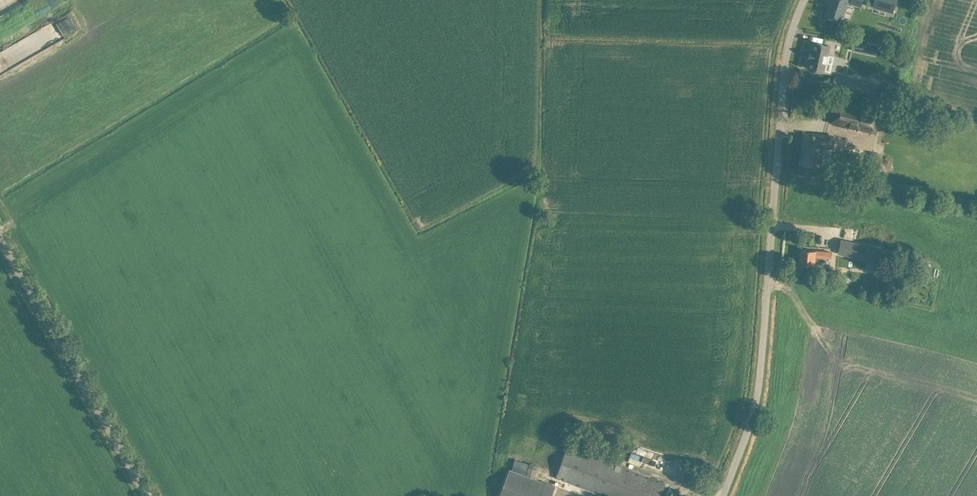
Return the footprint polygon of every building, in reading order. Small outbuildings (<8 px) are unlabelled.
[(826,15),(841,20),(847,3),(851,5),(851,2),(860,5),(862,0),(830,0),(829,0),(830,0),(826,15)] [(875,0),(888,4),(886,10),(892,12),(896,0),(875,0)] [(812,49),(811,49),(808,60),(810,60),(808,68),(824,71),(826,62),(828,63),(830,55),(828,55),(830,45),(814,42),(812,49)] [(831,88),(832,78),(828,78),(818,76),(817,87),(827,88),(831,88)] [(847,77),(844,92),(869,98),(873,83),(847,77)] [(828,122),(877,134),(882,111),(833,100),(828,122)] [(802,154),(801,164),(819,165),(821,146),(832,147),(833,136),(815,134),(815,136),(811,136),(811,134),(804,133),(803,147),(805,147),(804,154),(802,154)] [(861,155),(860,154),(859,153),(858,152),(857,152),(855,152),(854,152),(853,153),(852,154),(852,155),(852,156),(852,157),(852,158),(853,159),(854,160),(855,161),(856,161),(857,161),(858,161),(859,160),(860,159),(861,158),(861,157),(861,156),(861,155)] [(869,259),(872,247),(842,240),(839,253),(869,259)] [(800,264),(810,265),(816,265),(817,257),(831,258),(832,252),(811,250),(801,249),(800,264)] [(615,464),(576,449),(567,446),(555,478),(564,481),(605,495),(660,495),(665,482),(621,466),(615,464)] [(555,485),(534,477),(539,465),(530,462),(526,474),(510,468),(500,495),(551,495),(555,485)]
